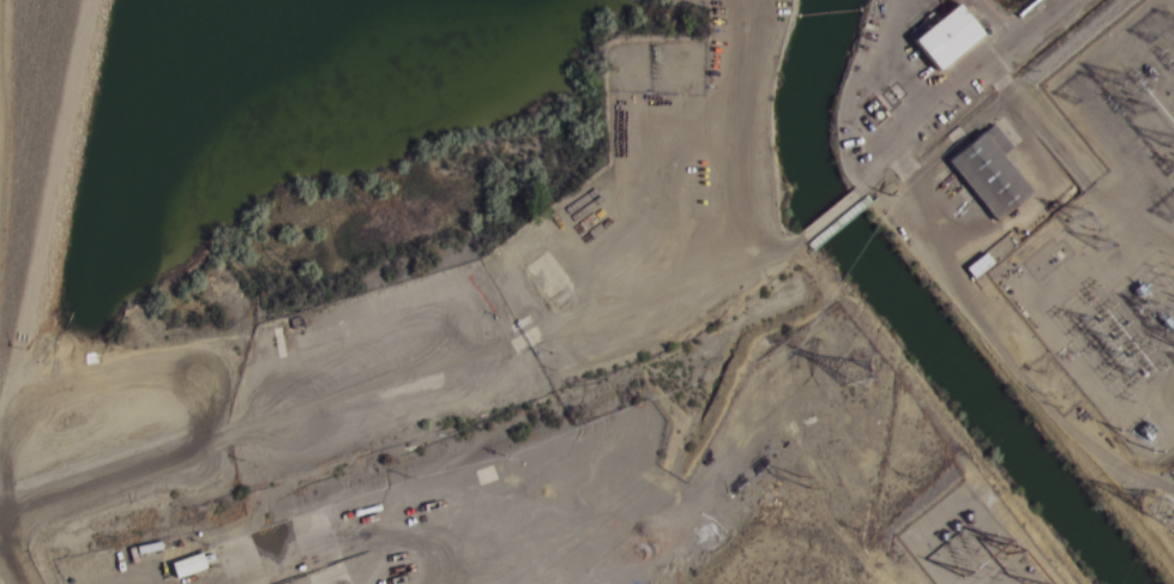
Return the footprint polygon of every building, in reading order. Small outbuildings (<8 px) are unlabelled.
[(904,41),(925,68),(971,36),(949,6),(904,41)] [(979,130),(999,150),(992,157),(1019,192),(980,224),(932,163),(979,130)]
